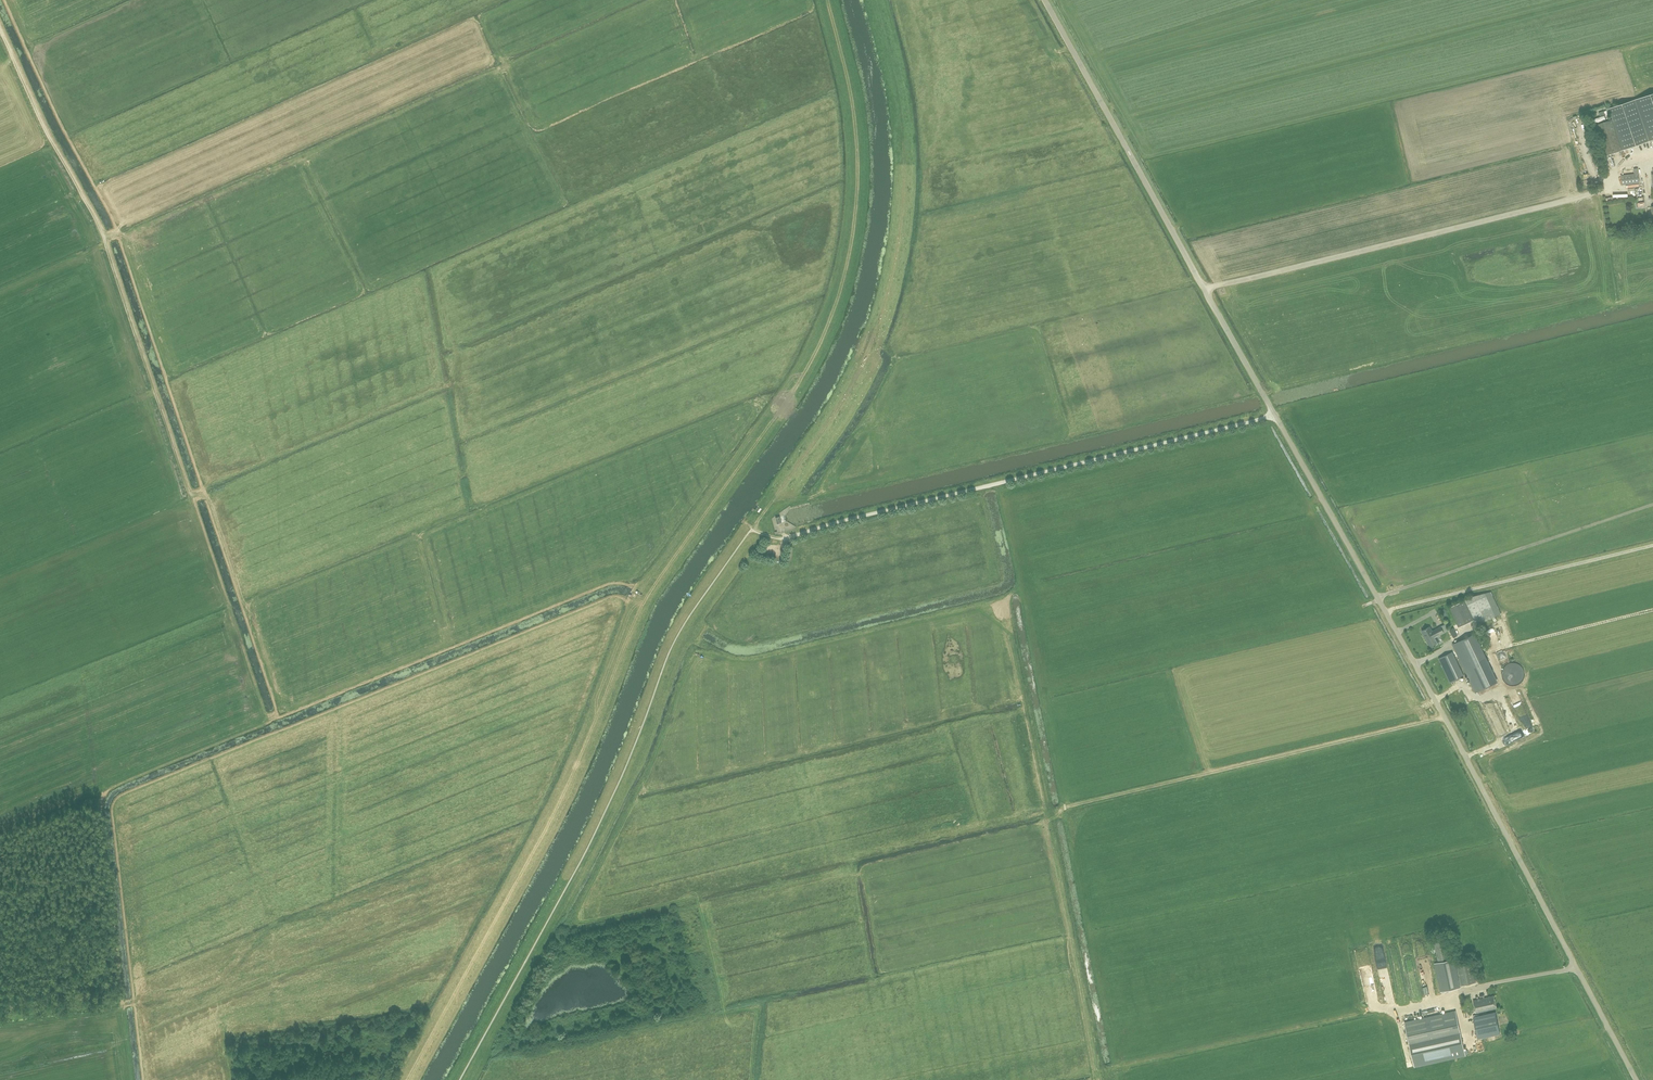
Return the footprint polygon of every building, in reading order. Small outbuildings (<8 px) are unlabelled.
[(1609,108),(1613,119),(1623,150),(1652,140),(1652,93),(1609,108)] [(1623,150),(1613,119),(1595,125),(1603,149),(1600,150),(1603,157),(1623,150)] [(1637,174),(1639,174),(1638,168),(1634,169),(1635,174),(1622,175),(1622,182),(1638,180),(1637,174)] [(1495,616),(1485,593),(1474,596),(1465,600),(1474,620),(1476,625),(1495,616)] [(1459,627),(1474,620),(1465,600),(1450,607),(1459,627)] [(1431,648),(1439,644),(1437,639),(1436,637),(1444,633),(1441,627),(1432,631),(1430,627),(1422,631),(1424,635),(1425,638),(1427,642),(1428,642),(1431,648)] [(1474,634),(1473,635),(1464,639),(1453,644),(1468,674),(1476,692),(1497,682),(1474,634)] [(1500,659),(1508,656),(1506,649),(1498,651),(1500,659)] [(1453,652),(1450,653),(1440,658),(1452,682),(1464,676),(1453,652)] [(1511,663),(1509,664),(1508,664),(1506,665),(1505,667),(1504,668),(1503,669),(1502,671),(1502,673),(1502,675),(1502,677),(1503,678),(1503,680),(1504,681),(1506,683),(1507,684),(1509,685),(1510,685),(1512,685),(1514,686),(1516,685),(1517,685),(1519,684),(1520,683),(1522,682),(1523,680),(1524,679),(1524,677),(1525,675),(1525,674),(1524,672),(1524,670),(1523,668),(1522,667),(1521,666),(1519,665),(1518,664),(1516,663),(1514,663),(1513,663),(1511,663)] [(1465,706),(1470,704),(1464,691),(1460,693),(1465,706)] [(1486,710),(1484,701),(1477,703),(1479,712),(1486,710)] [(1434,942),(1439,963),(1435,963),(1441,992),(1461,988),(1455,959),(1449,960),(1444,940),(1434,942)] [(1380,949),(1382,963),(1388,962),(1385,948),(1380,949)] [(1456,963),(1461,986),(1476,982),(1471,960),(1456,963)] [(1374,962),(1367,964),(1371,980),(1378,978),(1374,962)] [(1476,1013),(1485,1011),(1497,1009),(1494,996),(1484,998),(1484,994),(1480,995),(1481,999),(1473,1000),(1476,1013)] [(1456,1011),(1405,1022),(1414,1067),(1466,1055),(1456,1011)] [(1496,1012),(1474,1017),(1478,1039),(1501,1034),(1496,1012)]
